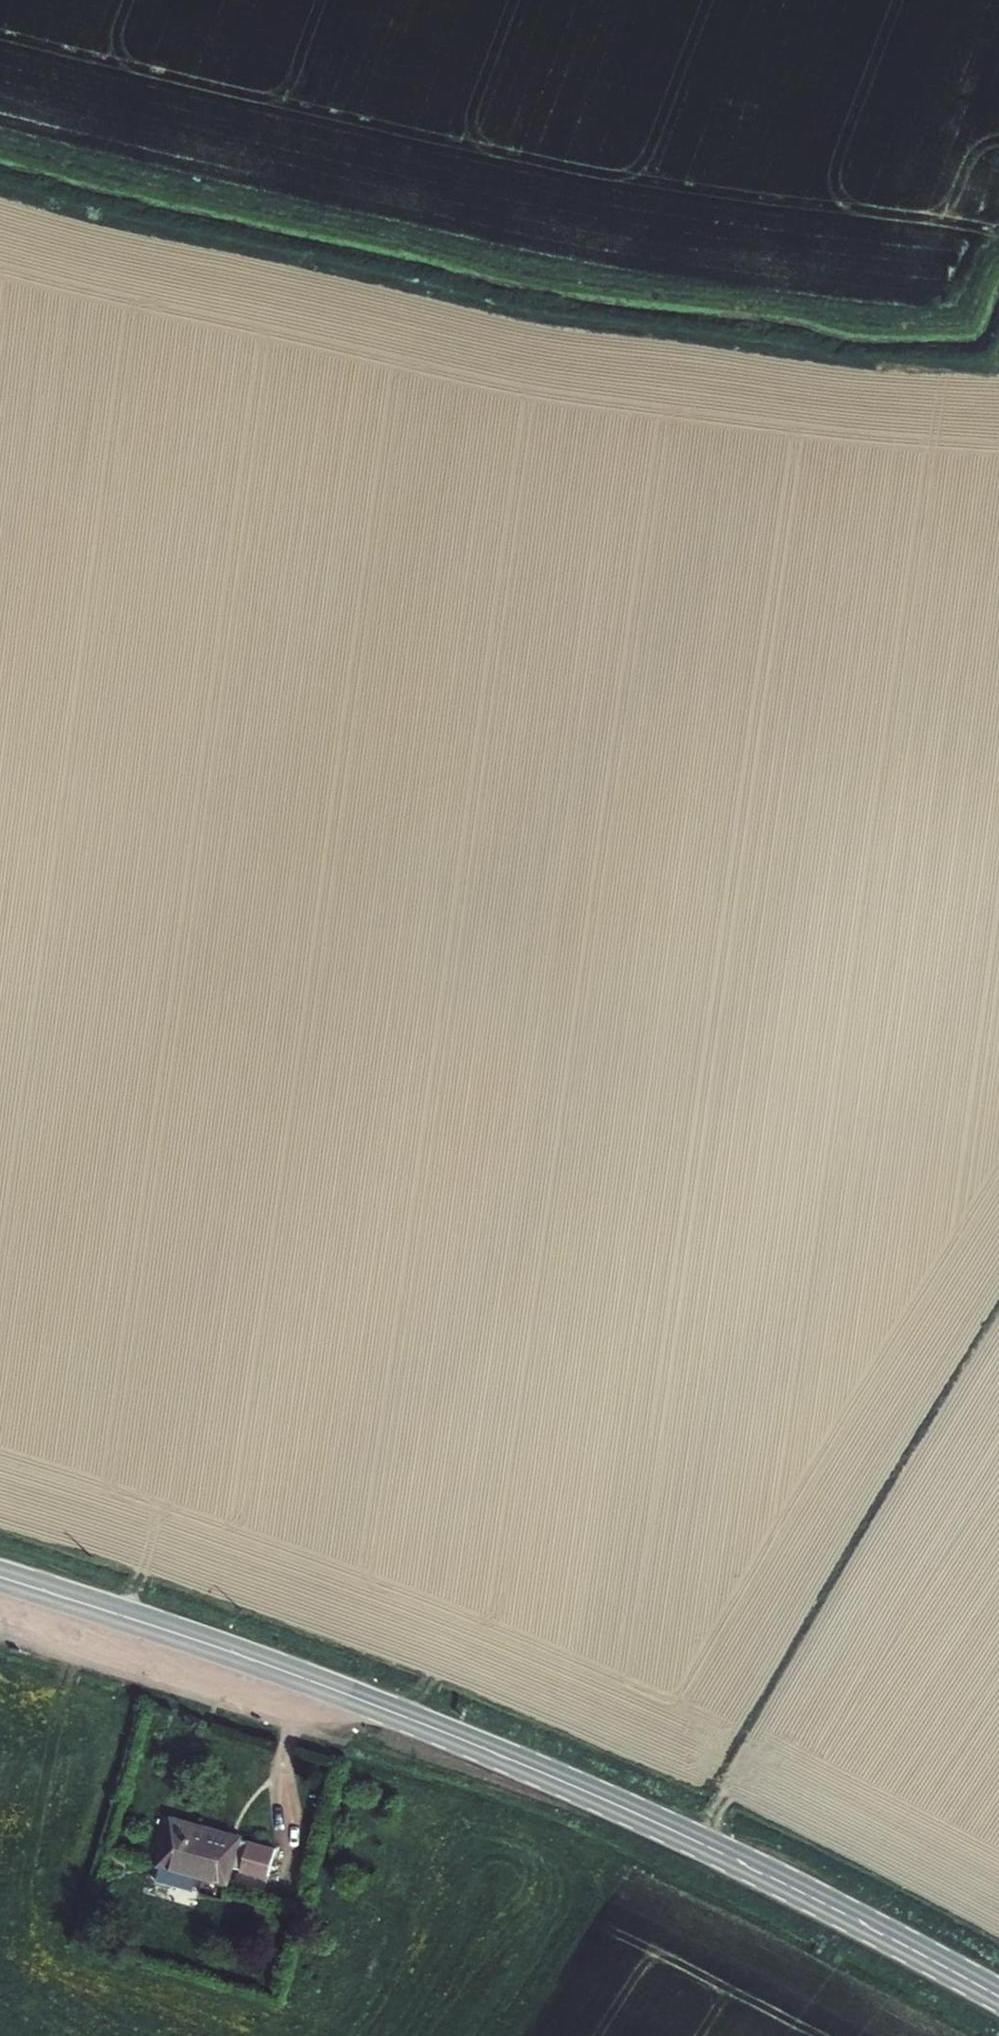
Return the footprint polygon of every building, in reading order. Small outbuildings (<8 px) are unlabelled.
[(240,1841),(167,1820),(153,1866),(225,1887),(231,1870),(259,1878),(266,1852),(239,1845),(240,1841)]
